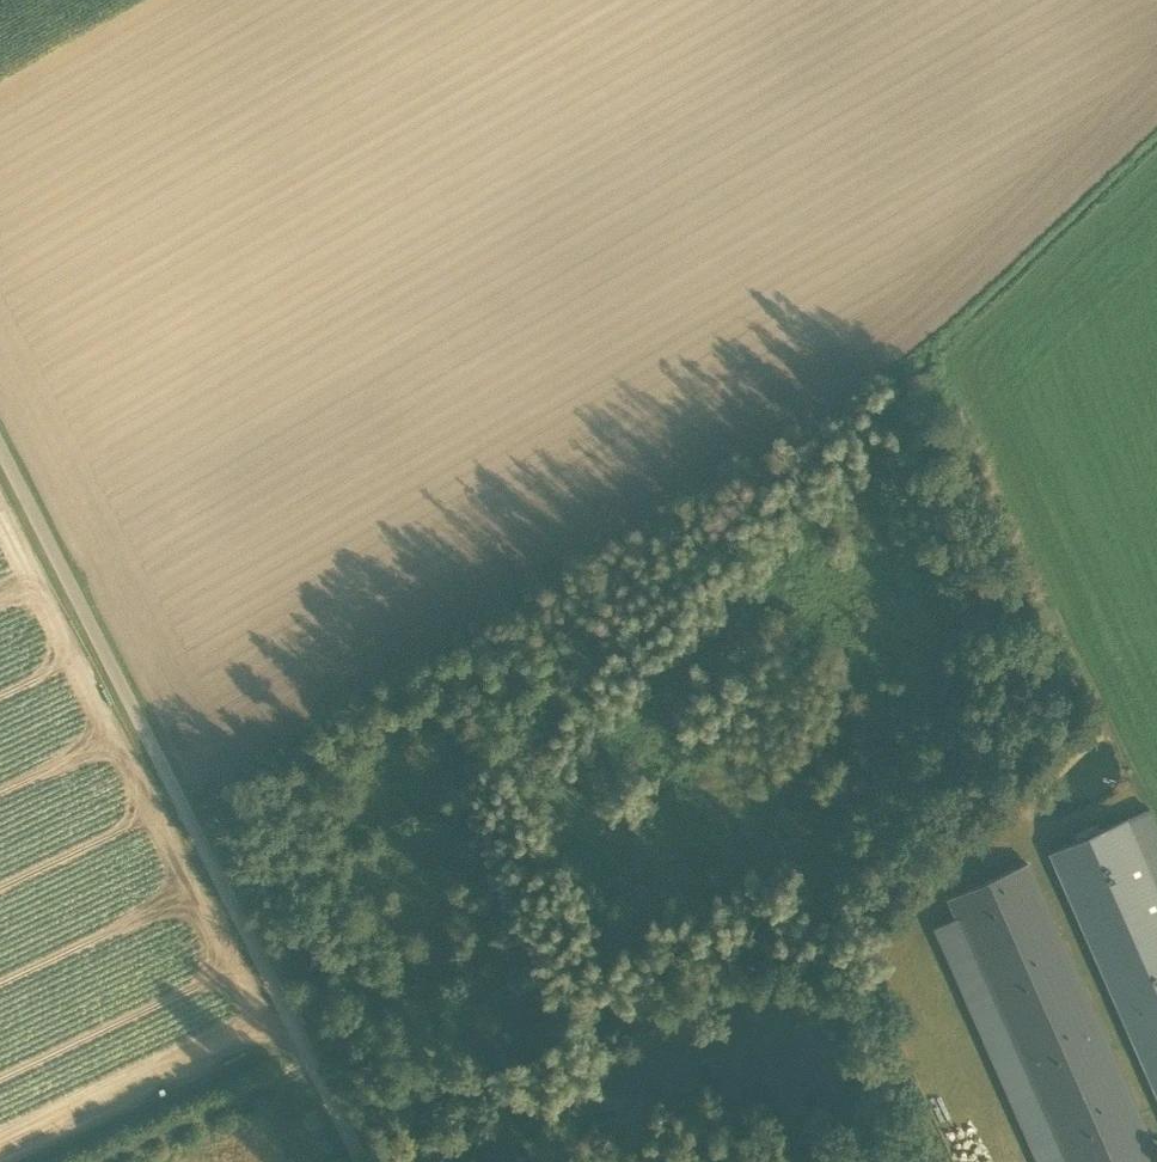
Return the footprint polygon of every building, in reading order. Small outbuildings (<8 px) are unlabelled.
[(1127,818),(1049,853),(1156,1098),(1156,886),(1127,818)] [(946,898),(1062,1161),(1156,1161),(1156,1149),(1031,862),(946,898)]
